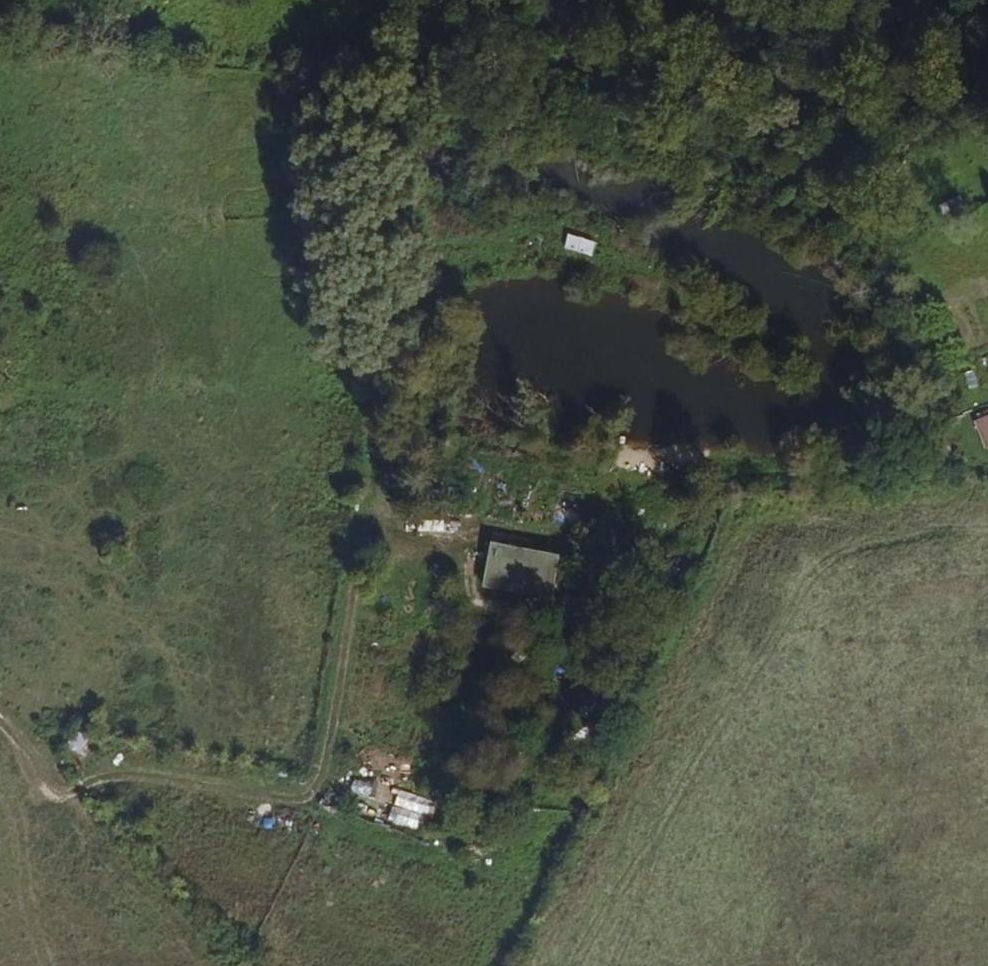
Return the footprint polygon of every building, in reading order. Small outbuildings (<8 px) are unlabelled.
[(975,422),(985,451),(987,450),(987,418),(975,422)] [(562,554),(490,542),(481,590),(553,602),(562,554)]
